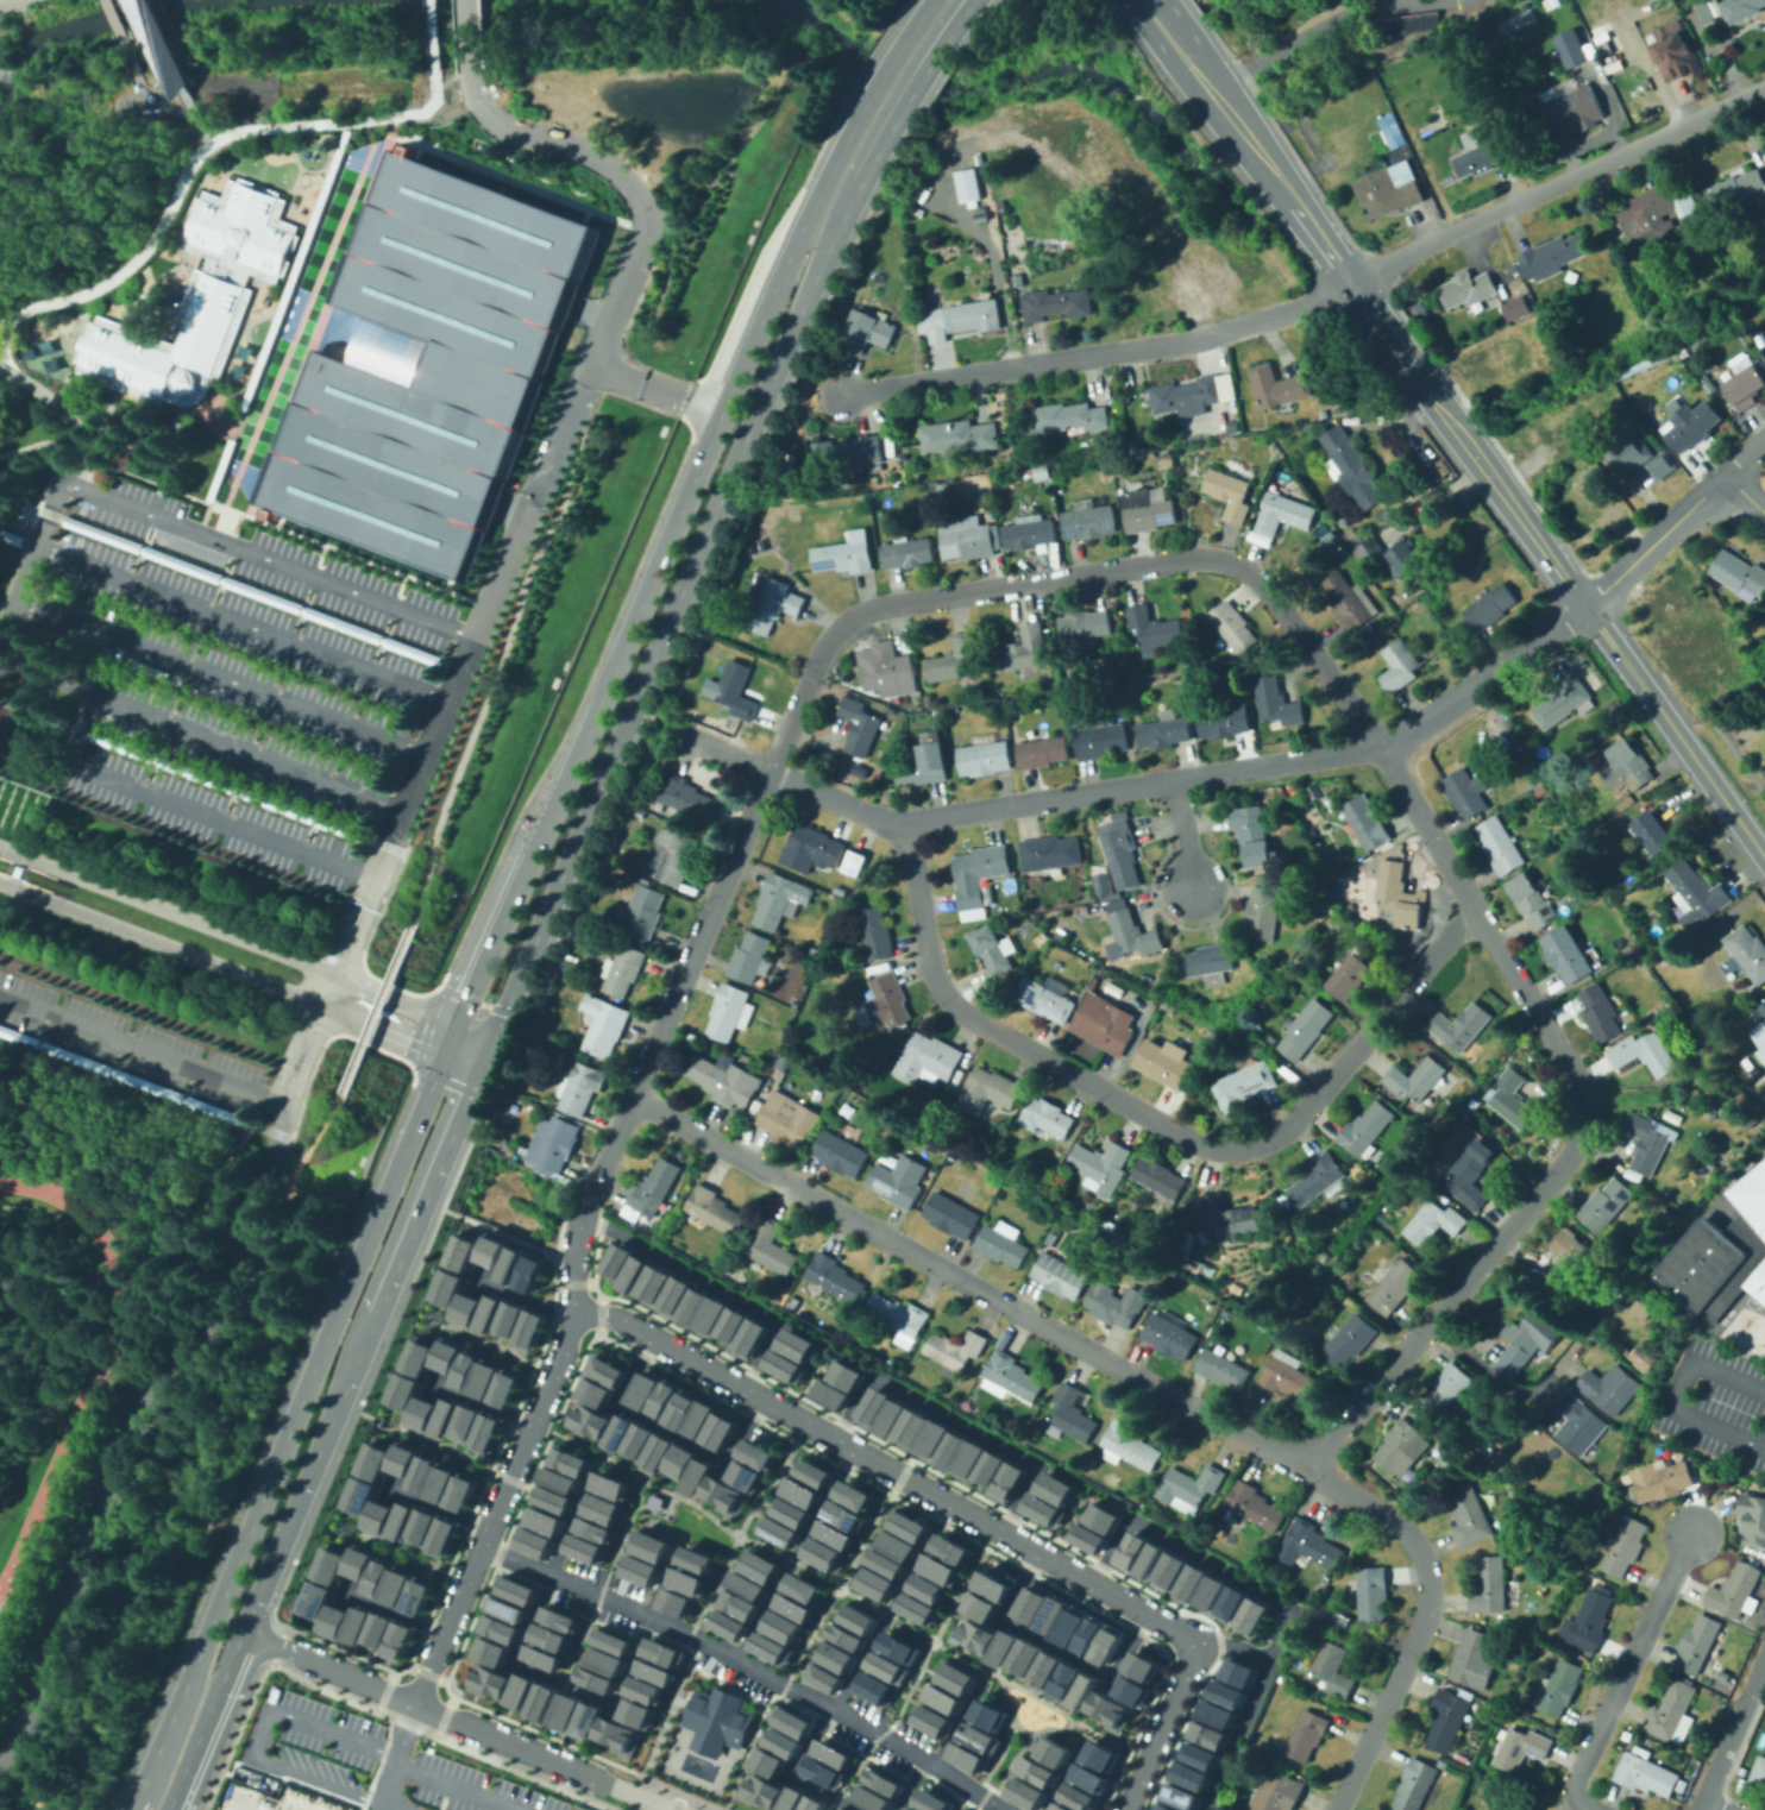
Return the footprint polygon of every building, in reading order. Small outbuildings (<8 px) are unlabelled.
[(175,102),(127,0),(152,0),(189,81),(175,102)] [(1547,11),(1543,0),(1568,0),(1569,1),(1547,11)] [(1719,2),(1724,0),(1764,0),(1764,5),(1760,7),(1761,12),(1729,26),(1719,2)] [(1706,26),(1696,6),(1706,1),(1715,21),(1706,26)] [(1496,20),(1501,32),(1534,21),(1529,8),(1496,20)] [(1603,57),(1590,29),(1602,23),(1616,51),(1603,57)] [(1476,38),(1471,29),(1481,24),(1486,33),(1476,38)] [(1568,69),(1558,50),(1560,49),(1556,39),(1575,31),(1589,59),(1568,69)] [(1703,69),(1691,75),(1690,71),(1667,82),(1659,62),(1657,63),(1648,45),(1678,31),(1684,43),(1685,42),(1690,50),(1692,48),(1703,69)] [(1559,138),(1539,94),(1576,77),(1579,86),(1589,81),(1606,118),(1597,121),(1598,125),(1583,132),(1582,128),(1559,138)] [(1421,138),(1417,127),(1434,119),(1432,113),(1443,108),(1451,126),(1441,131),(1439,128),(1421,138)] [(1461,178),(1452,158),(1465,152),(1457,136),(1491,120),(1508,157),(1491,164),(1493,168),(1476,175),(1475,171),(1461,178)] [(246,410),(238,408),(344,125),(351,128),(246,410)] [(1393,150),(1383,130),(1390,127),(1400,146),(1393,150)] [(314,347),(333,356),(352,363),(370,315),(350,307),(329,300),(388,146),(403,152),(406,144),(415,147),(412,156),(582,220),(603,228),(574,303),(497,504),(467,583),(278,510),(275,520),(266,516),(270,508),(255,502),(314,347)] [(1764,174),(1764,173),(1764,187),(1746,196),(1748,199),(1726,209),(1714,187),(1732,177),(1729,170),(1744,163),(1748,172),(1760,166),(1764,174)] [(1370,221),(1352,182),(1389,165),(1399,186),(1415,178),(1425,200),(1405,208),(1403,206),(1370,221)] [(959,202),(953,171),(974,166),(981,197),(959,202)] [(221,195),(228,176),(235,180),(237,176),(252,181),(251,186),(260,189),(263,184),(278,190),(277,196),(284,199),(277,218),(296,225),(293,232),(297,234),(293,250),(288,247),(283,258),(288,260),(282,275),(277,274),(275,281),(247,271),(243,285),(250,288),(218,375),(213,373),(208,386),(205,391),(202,395),(200,398),(195,401),(191,403),(187,403),(183,404),(177,403),(153,394),(151,400),(75,372),(78,363),(73,360),(78,345),(84,347),(88,335),(83,334),(88,319),(94,321),(96,313),(168,339),(194,266),(202,270),(207,256),(181,246),(183,238),(178,235),(194,195),(200,196),(202,188),(221,195)] [(1647,252),(1645,247),(1638,251),(1629,234),(1627,235),(1615,209),(1632,202),(1629,199),(1666,182),(1671,193),(1688,184),(1707,225),(1697,230),(1691,214),(1682,219),(1677,209),(1663,215),(1665,221),(1672,218),(1676,226),(1670,228),(1672,234),(1658,240),(1660,246),(1647,252)] [(976,224),(974,215),(986,214),(987,222),(976,224)] [(1537,283),(1534,278),(1528,281),(1516,256),(1563,234),(1565,239),(1582,231),(1593,251),(1562,265),(1564,270),(1537,283)] [(1449,310),(1437,287),(1453,279),(1452,277),(1469,269),(1474,277),(1488,270),(1499,291),(1470,306),(1468,301),(1449,310)] [(1011,287),(1010,275),(1023,274),(1024,285),(1011,287)] [(1026,323),(1022,294),(1050,289),(1050,294),(1089,288),(1094,314),(1069,318),(1068,312),(1045,315),(1045,320),(1026,323)] [(1529,310),(1521,293),(1499,303),(1507,320),(1529,310)] [(931,342),(927,310),(944,307),(998,298),(1003,328),(979,332),(978,327),(949,332),(949,328),(946,328),(948,340),(931,342)] [(1413,307),(1421,302),(1430,318),(1421,322),(1413,307)] [(863,357),(838,346),(854,308),(862,312),(863,309),(873,313),(872,315),(899,326),(890,348),(869,340),(863,357)] [(1615,381),(1613,375),(1675,347),(1677,354),(1615,381)] [(1262,409),(1250,367),(1271,362),(1277,381),(1306,372),(1312,395),(1262,409)] [(1757,363),(1764,378),(1764,386),(1752,395),(1757,402),(1741,413),(1723,384),(1757,363)] [(1181,417),(1180,409),(1154,414),(1149,388),(1175,382),(1176,386),(1198,382),(1198,378),(1218,373),(1218,376),(1232,373),(1238,401),(1221,404),(1221,402),(1207,404),(1208,413),(1181,417)] [(1713,384),(1720,394),(1714,398),(1707,389),(1713,384)] [(1681,455),(1664,436),(1677,426),(1671,417),(1689,402),(1696,409),(1708,400),(1725,419),(1709,432),(1711,434),(1695,448),(1692,446),(1681,455)] [(1070,434),(1069,429),(1037,434),(1034,408),(1064,403),(1066,406),(1089,402),(1091,408),(1107,406),(1111,427),(1086,430),(1086,432),(1070,434)] [(1320,417),(1318,410),(1326,409),(1327,416),(1320,417)] [(1227,432),(1225,420),(1237,419),(1239,429),(1227,432)] [(924,454),(919,427),(972,420),(972,426),(997,422),(1000,447),(975,451),(974,447),(924,454)] [(1365,511),(1355,494),(1351,496),(1339,477),(1336,479),(1325,464),(1334,458),(1319,436),(1340,423),(1378,482),(1376,483),(1386,497),(1365,511)] [(1621,479),(1600,451),(1634,426),(1656,454),(1621,479)] [(811,476),(806,444),(834,440),(834,444),(861,440),(861,436),(890,433),(894,460),(855,466),(855,470),(811,476)] [(1658,482),(1645,464),(1666,448),(1678,466),(1658,482)] [(1161,469),(1160,455),(1173,454),(1174,466),(1161,469)] [(1431,469),(1441,459),(1450,470),(1439,478),(1431,469)] [(1035,480),(1031,465),(1047,463),(1049,478),(1035,480)] [(1243,526),(1223,519),(1229,502),(1212,496),(1213,494),(1202,490),(1211,467),(1251,482),(1244,502),(1250,504),(1243,526)] [(1128,533),(1122,494),(1131,492),(1131,490),(1149,488),(1149,490),(1166,488),(1167,499),(1174,498),(1177,521),(1158,524),(1158,528),(1128,533)] [(1274,539),(1255,532),(1262,513),(1261,511),(1268,490),(1318,508),(1308,530),(1281,520),(1274,539)] [(1082,540),(1081,538),(1066,540),(1062,511),(1073,510),(1070,501),(1094,497),(1095,507),(1113,504),(1117,532),(1105,534),(1106,536),(1082,540)] [(966,559),(965,555),(946,559),(941,521),(982,514),(984,524),(993,522),(998,554),(966,559)] [(438,665),(385,646),(385,643),(383,642),(382,645),(306,616),(307,614),(303,612),(302,615),(225,585),(225,584),(222,583),(221,584),(145,555),(146,553),(142,552),(142,553),(65,524),(69,515),(145,543),(144,546),(149,547),(149,545),(226,573),(225,576),(228,577),(230,576),(306,604),(304,605),(309,608),(310,605),(385,634),(385,636),(388,637),(389,635),(441,656),(445,660),(444,664),(438,665)] [(1015,552),(1015,548),(1006,549),(1001,526),(1053,519),(1056,541),(1037,545),(1037,548),(1015,552)] [(20,547),(0,539),(0,527),(25,536),(20,547)] [(853,573),(852,570),(838,572),(837,568),(815,572),(811,548),(853,541),(850,529),(866,527),(871,560),(873,560),(874,570),(853,573)] [(905,568),(904,565),(884,568),(880,546),(896,543),(894,536),(909,534),(910,540),(931,538),(935,560),(927,561),(927,565),(905,568)] [(1363,565),(1352,547),(1374,534),(1384,551),(1363,565)] [(1396,578),(1387,564),(1392,560),(1387,552),(1390,549),(1406,540),(1407,542),(1411,540),(1413,545),(1411,546),(1420,563),(1396,578)] [(1757,565),(1764,570),(1764,583),(1753,602),(1708,572),(1723,547),(1754,567),(1757,565)] [(1348,634),(1337,617),(1339,615),(1331,604),(1334,602),(1320,583),(1340,570),(1352,586),(1359,582),(1380,611),(1348,634)] [(1697,585),(1691,577),(1698,572),(1704,579),(1697,585)] [(770,636),(747,628),(768,576),(791,584),(789,590),(808,597),(798,621),(793,620),(794,616),(784,611),(780,620),(777,618),(770,636)] [(1478,634),(1463,610),(1503,582),(1518,601),(1503,611),(1506,614),(1478,634)] [(1240,655),(1207,616),(1229,598),(1249,623),(1246,626),(1258,640),(1240,655)] [(1710,609),(1706,603),(1713,598),(1717,604),(1710,609)] [(1142,649),(1138,629),(1130,630),(1126,607),(1148,603),(1151,623),(1181,618),(1185,642),(1142,649)] [(1081,649),(1080,639),(1062,641),(1059,617),(1067,616),(1067,612),(1089,609),(1091,612),(1108,610),(1112,634),(1093,636),(1094,647),(1081,649)] [(1022,681),(1020,668),(998,671),(994,648),(1005,647),(1005,645),(1024,642),(1020,623),(1042,621),(1045,643),(1038,645),(1041,664),(1053,662),(1055,677),(1022,681)] [(1733,645),(1725,635),(1738,626),(1745,636),(1733,645)] [(929,683),(925,659),(955,654),(953,634),(973,630),(978,654),(969,655),(973,675),(929,683)] [(1392,695),(1378,677),(1393,667),(1382,652),(1402,636),(1421,665),(1414,670),(1419,675),(1392,695)] [(882,697),(881,687),(865,691),(858,651),(873,648),(873,643),(894,640),(897,656),(911,654),(917,691),(882,697)] [(752,723),(730,714),(733,706),(714,698),(731,658),(753,667),(741,695),(760,703),(752,723)] [(1545,730),(1531,710),(1549,697),(1547,696),(1559,687),(1554,680),(1572,667),(1593,697),(1590,698),(1595,705),(1581,716),(1576,709),(1545,730)] [(1283,725),(1282,718),(1262,722),(1255,678),(1279,674),(1281,693),(1286,692),(1287,703),(1302,700),(1306,722),(1283,725)] [(850,763),(843,760),(848,750),(844,749),(849,739),(847,739),(854,721),(837,715),(846,695),(867,703),(863,710),(884,718),(867,759),(854,753),(850,763)] [(1213,740),(1213,736),(1200,739),(1196,710),(1248,703),(1251,731),(1236,734),(1237,736),(1213,740)] [(1150,749),(1150,747),(1141,748),(1137,723),(1162,719),(1161,710),(1175,708),(1176,717),(1189,716),(1193,740),(1173,742),(1173,746),(1150,749)] [(1079,761),(1074,730),(1086,728),(1084,717),(1106,714),(1107,725),(1128,722),(1131,749),(1111,752),(1112,756),(1079,761)] [(972,778),(972,774),(961,775),(956,748),(974,744),(973,737),(997,734),(998,742),(1009,740),(1012,768),(997,771),(998,774),(972,778)] [(1020,771),(1017,743),(1067,735),(1070,759),(1050,762),(1051,766),(1020,771)] [(1618,797),(1602,775),(1597,767),(1610,758),(1607,750),(1627,736),(1638,752),(1640,750),(1651,767),(1650,768),(1656,777),(1635,790),(1632,785),(1618,797)] [(917,785),(917,781),(897,785),(893,760),(919,756),(918,744),(942,741),(948,780),(917,785)] [(1466,821),(1461,810),(1458,811),(1445,790),(1446,788),(1441,779),(1465,766),(1489,807),(1466,821)] [(710,822),(668,804),(665,812),(655,807),(659,800),(657,799),(665,778),(668,769),(689,778),(687,783),(699,787),(698,791),(720,800),(710,822)] [(1368,851),(1362,843),(1355,848),(1343,828),(1350,823),(1340,806),(1364,792),(1392,837),(1368,851)] [(1248,869),(1243,843),(1240,843),(1238,830),(1233,831),(1230,810),(1262,804),(1269,841),(1274,866),(1248,869)] [(1651,859),(1642,848),(1647,844),(1632,823),(1652,809),(1676,841),(1651,859)] [(1119,891),(1099,825),(1113,821),(1111,812),(1126,810),(1129,817),(1128,817),(1132,827),(1138,848),(1133,849),(1137,861),(1135,862),(1141,885),(1119,891)] [(1501,876),(1483,846),(1486,844),(1475,827),(1499,813),(1526,862),(1501,876)] [(809,874),(780,862),(787,843),(789,844),(797,823),(808,825),(831,835),(830,837),(847,843),(836,869),(815,860),(809,874)] [(681,887),(657,876),(668,848),(655,842),(662,824),(698,838),(691,857),(693,857),(681,887)] [(1036,881),(1035,871),(1024,872),(1019,841),(1060,835),(1060,840),(1079,836),(1082,863),(1064,866),(1066,876),(1036,881)] [(962,922),(953,856),(972,854),(972,849),(1007,843),(1012,873),(982,878),(984,886),(991,885),(994,904),(985,905),(987,918),(962,922)] [(860,879),(841,871),(850,848),(868,856),(860,879)] [(1383,855),(1411,860),(1405,893),(1434,899),(1428,931),(1393,924),(1396,903),(1377,899),(1383,855)] [(1690,934),(1678,918),(1685,912),(1673,897),(1679,891),(1665,872),(1685,856),(1702,878),(1706,874),(1715,886),(1720,882),(1734,899),(1690,934)] [(14,865),(21,866),(17,878),(11,875),(14,865)] [(775,932),(753,923),(760,905),(758,904),(772,871),(816,888),(809,905),(790,898),(775,932)] [(1538,930),(1528,913),(1524,917),(1514,901),(1516,900),(1506,882),(1527,871),(1537,887),(1538,887),(1546,900),(1550,898),(1559,918),(1538,930)] [(1119,891),(1120,898),(1098,901),(1094,874),(1110,872),(1112,892),(1119,891)] [(651,943),(621,930),(641,882),(667,894),(660,911),(664,912),(651,943)] [(836,884),(849,888),(846,897),(833,891),(836,884)] [(1274,942),(1245,937),(1246,926),(1244,926),(1249,899),(1251,900),(1254,885),(1283,890),(1274,942)] [(868,960),(860,910),(884,906),(886,924),(890,924),(894,955),(868,960)] [(1113,959),(1108,944),(1117,942),(1107,915),(1130,906),(1136,925),(1141,924),(1143,932),(1155,929),(1152,924),(1157,923),(1166,948),(1144,955),(1142,949),(1113,959)] [(992,979),(980,954),(978,955),(968,935),(992,923),(1000,941),(1011,936),(1018,950),(1009,955),(1015,968),(992,979)] [(1051,932),(1056,923),(1069,929),(1063,938),(1051,932)] [(1760,936),(1764,942),(1764,982),(1759,986),(1748,972),(1734,982),(1721,963),(1735,954),(1725,939),(1746,923),(1757,938),(1760,936)] [(1568,985),(1559,970),(1558,972),(1546,951),(1547,950),(1541,939),(1568,924),(1594,970),(1568,985)] [(760,987),(754,985),(753,986),(726,973),(739,945),(741,947),(749,930),(773,941),(766,956),(774,960),(766,978),(765,976),(760,987)] [(1032,938),(1042,931),(1048,938),(1038,945),(1032,938)] [(1206,987),(1204,974),(1183,978),(1180,954),(1199,950),(1199,947),(1229,942),(1233,969),(1225,970),(1226,983),(1206,987)] [(626,999),(603,989),(608,978),(602,975),(609,957),(616,960),(623,943),(648,953),(635,983),(633,982),(626,999)] [(1345,1004),(1325,987),(1355,951),(1375,969),(1345,1004)] [(559,969),(564,959),(578,964),(573,975),(559,969)] [(862,1029),(854,1011),(867,1006),(865,1001),(877,997),(871,981),(894,970),(907,999),(904,1001),(911,1017),(890,1026),(887,1020),(874,1025),(874,1024),(862,1029)] [(1066,1024),(1049,1016),(1048,1017),(1015,999),(1026,975),(1045,985),(1049,978),(1067,987),(1062,994),(1078,1003),(1066,1024)] [(729,1044),(705,1033),(714,1016),(710,1013),(724,981),(752,993),(748,1001),(755,1005),(745,1030),(737,1026),(729,1044)] [(1600,1044),(1582,1013),(1588,1010),(1579,993),(1598,981),(1618,1013),(1614,1016),(1622,1030),(1600,1044)] [(1120,1057),(1069,1029),(1091,989),(1137,1016),(1131,1026),(1136,1030),(1120,1057)] [(610,1060),(584,1048),(597,1016),(583,1008),(589,994),(633,1012),(620,1041),(617,1041),(610,1060)] [(1296,1064),(1277,1049),(1290,1033),(1288,1031),(1318,995),(1338,1013),(1323,1031),(1324,1032),(1296,1064)] [(1751,1007),(1764,997),(1764,1069),(1752,1051),(1758,1047),(1745,1030),(1759,1019),(1751,1007)] [(1472,1064),(1427,1026),(1440,1010),(1453,1022),(1466,1007),(1468,1008),(1475,1000),(1493,1016),(1466,1048),(1478,1057),(1472,1064)] [(34,1048),(0,1034),(0,1024),(38,1038),(38,1041),(42,1042),(43,1039),(111,1066),(109,1068),(114,1069),(115,1067),(183,1093),(182,1094),(187,1096),(187,1094),(249,1118),(246,1124),(245,1127),(183,1104),(183,1102),(180,1100),(178,1102),(112,1077),(113,1075),(107,1073),(106,1075),(39,1050),(40,1048),(36,1045),(34,1048)] [(1658,1079),(1647,1062),(1645,1064),(1640,1056),(1616,1070),(1606,1051),(1634,1033),(1638,1039),(1657,1029),(1678,1067),(1658,1079)] [(916,1085),(893,1073),(904,1054),(905,1054),(918,1031),(934,1039),(936,1036),(965,1052),(949,1081),(940,1075),(935,1083),(921,1075),(916,1085)] [(1180,1093),(1133,1066),(1149,1037),(1166,1047),(1170,1039),(1189,1050),(1185,1058),(1196,1064),(1180,1093)] [(775,1067),(783,1051),(793,1057),(787,1073),(775,1067)] [(698,1052),(729,1070),(734,1061),(764,1077),(747,1107),(742,1104),(739,1111),(715,1098),(717,1093),(704,1087),(706,1083),(686,1073),(698,1052)] [(1420,1102),(1405,1089),(1400,1095),(1381,1080),(1395,1063),(1411,1076),(1428,1054),(1447,1069),(1420,1102)] [(557,1095),(565,1075),(558,1073),(565,1055),(608,1073),(601,1093),(595,1092),(584,1119),(559,1108),(564,1099),(557,1095)] [(1226,1114),(1213,1082),(1269,1058),(1280,1085),(1243,1100),(1246,1106),(1226,1114)] [(1522,1131),(1489,1102),(1502,1087),(1496,1081),(1510,1064),(1531,1082),(1528,1083),(1525,1081),(1516,1091),(1525,1096),(1522,1100),(1538,1113),(1522,1131)] [(978,1115),(956,1101),(979,1066),(994,1074),(997,1070),(1024,1087),(1010,1111),(988,1098),(978,1115)] [(790,1095),(821,1113),(802,1145),(796,1142),(793,1145),(773,1133),(774,1131),(759,1121),(772,1098),(785,1105),(790,1095)] [(1064,1139),(1039,1125),(1036,1131),(1018,1121),(1023,1114),(1034,1095),(1041,1099),(1043,1096),(1063,1108),(1062,1111),(1076,1119),(1064,1139)] [(1367,1159),(1362,1156),(1358,1158),(1334,1138),(1349,1121),(1352,1124),(1361,1113),(1363,1115),(1377,1099),(1396,1114),(1371,1144),(1377,1148),(1367,1159)] [(1679,1133),(1675,1145),(1669,1142),(1651,1176),(1631,1165),(1635,1156),(1633,1155),(1642,1139),(1626,1130),(1635,1112),(1679,1133)] [(552,1180),(535,1173),(539,1163),(528,1158),(546,1117),(553,1120),(555,1114),(583,1125),(578,1137),(580,1138),(572,1159),(570,1158),(563,1175),(555,1171),(552,1180)] [(856,1179),(847,1174),(846,1175),(824,1163),(827,1161),(812,1152),(825,1127),(871,1152),(856,1179)] [(1108,1199),(1084,1183),(1087,1176),(1069,1165),(1064,1175),(1057,1171),(1062,1161),(1067,1163),(1078,1143),(1095,1152),(1098,1149),(1106,1154),(1111,1143),(1107,1140),(1108,1137),(1132,1151),(1122,1168),(1125,1170),(1108,1199)] [(1477,1212),(1443,1181),(1480,1137),(1499,1154),(1475,1182),(1490,1196),(1477,1212)] [(1301,1209),(1286,1190),(1305,1176),(1302,1173),(1312,1165),(1309,1162),(1327,1149),(1346,1174),(1342,1179),(1346,1184),(1330,1198),(1325,1192),(1301,1209)] [(909,1212),(881,1196),(882,1193),(866,1183),(878,1162),(893,1170),(903,1152),(928,1167),(917,1183),(923,1187),(909,1212)] [(648,1231),(618,1214),(636,1183),(640,1186),(647,1174),(649,1176),(661,1156),(681,1167),(654,1219),(655,1219),(648,1231)] [(1162,1205),(1147,1195),(1151,1188),(1131,1175),(1143,1156),(1150,1159),(1151,1157),(1173,1169),(1172,1171),(1187,1181),(1174,1201),(1167,1198),(1162,1205)] [(1723,1192),(1764,1157),(1764,1259),(1710,1324),(1650,1274),(1701,1213),(1721,1231),(1740,1211),(1723,1192)] [(1600,1234),(1598,1233),(1597,1234),(1590,1228),(1590,1227),(1576,1215),(1600,1187),(1603,1189),(1616,1175),(1635,1193),(1600,1234)] [(735,1237),(685,1209),(699,1181),(718,1192),(717,1195),(729,1202),(727,1205),(747,1217),(735,1237)] [(1182,1199),(1176,1196),(1174,1200),(1148,1188),(1144,1196),(1177,1210),(1182,1199)] [(968,1240),(955,1233),(954,1236),(931,1223),(932,1220),(922,1215),(936,1189),(982,1215),(968,1240)] [(1219,1245),(1213,1217),(1206,1218),(1202,1195),(1224,1192),(1226,1209),(1244,1206),(1245,1208),(1256,1206),(1260,1230),(1232,1234),(1233,1243),(1219,1245)] [(1420,1246),(1402,1232),(1432,1198),(1446,1211),(1452,1205),(1469,1220),(1456,1237),(1441,1225),(1430,1239),(1427,1238),(1420,1246)] [(787,1276),(749,1256),(759,1237),(754,1233),(765,1213),(783,1224),(774,1242),(799,1255),(787,1276)] [(1018,1269),(1003,1259),(1000,1262),(973,1246),(986,1223),(995,1228),(1000,1219),(1020,1231),(1016,1238),(1030,1247),(1018,1269)] [(1562,1299),(1540,1281),(1562,1256),(1549,1244),(1563,1227),(1564,1228),(1568,1226),(1578,1234),(1576,1237),(1604,1263),(1588,1282),(1581,1276),(1562,1299)] [(461,1230),(482,1238),(467,1272),(447,1264),(461,1230)] [(490,1232),(510,1240),(498,1269),(478,1261),(490,1232)] [(513,1245),(527,1251),(513,1286),(498,1280),(513,1245)] [(633,1255),(620,1280),(603,1270),(615,1245),(633,1255)] [(855,1305),(805,1276),(819,1249),(838,1259),(836,1263),(850,1270),(848,1274),(867,1284),(855,1305)] [(1075,1300),(1068,1295),(1066,1299),(1043,1286),(1045,1283),(1031,1275),(1044,1250),(1089,1275),(1075,1300)] [(530,1252),(547,1259),(533,1294),(515,1287),(530,1252)] [(637,1256),(651,1263),(636,1290),(623,1284),(637,1256)] [(1764,1304),(1764,1256),(1741,1284),(1764,1304)] [(1388,1318),(1367,1299),(1402,1257),(1421,1272),(1408,1288),(1412,1290),(1388,1318)] [(655,1267),(672,1276),(659,1300),(642,1290),(655,1267)] [(446,1268),(467,1277),(453,1311),(432,1301),(446,1268)] [(1114,1293),(1125,1299),(1133,1284),(1150,1295),(1136,1321),(1135,1320),(1130,1327),(1118,1321),(1116,1325),(1092,1311),(1093,1308),(1085,1303),(1099,1277),(1117,1288),(1114,1293)] [(677,1278),(692,1287),(678,1312),(662,1303),(677,1278)] [(1236,1280),(1246,1286),(1242,1295),(1230,1289),(1236,1280)] [(697,1289),(709,1296),(695,1322),(683,1315),(697,1289)] [(909,1350),(894,1341),(899,1332),(865,1312),(877,1291),(897,1302),(898,1299),(909,1306),(912,1302),(930,1313),(909,1350)] [(465,1293),(485,1301),(472,1330),(452,1321),(465,1293)] [(491,1294),(505,1300),(491,1334),(476,1327),(491,1294)] [(712,1297),(729,1306),(715,1333),(699,1325),(712,1297)] [(1645,1320),(1631,1309),(1638,1299),(1642,1301),(1645,1299),(1656,1306),(1645,1320)] [(509,1300),(528,1307),(514,1341),(495,1333),(509,1300)] [(530,1308),(548,1315),(533,1352),(515,1344),(530,1308)] [(1512,1381),(1494,1364),(1513,1343),(1502,1332),(1514,1319),(1521,1325),(1535,1308),(1564,1332),(1547,1352),(1540,1346),(1512,1381)] [(733,1309),(748,1318),(735,1343),(720,1334),(733,1309)] [(1185,1360),(1176,1357),(1175,1359),(1152,1346),(1154,1344),(1139,1335),(1154,1312),(1161,1315),(1164,1309),(1187,1322),(1185,1327),(1199,1335),(1185,1360)] [(1340,1370),(1320,1353),(1332,1338),(1325,1333),(1334,1322),(1342,1328),(1355,1311),(1378,1331),(1356,1358),(1352,1356),(1340,1370)] [(753,1321),(768,1330),(755,1355),(739,1346),(753,1321)] [(956,1380),(943,1372),(948,1365),(923,1351),(934,1331),(944,1337),(947,1334),(962,1343),(971,1327),(990,1338),(978,1358),(972,1355),(961,1372),(956,1380)] [(792,1328),(818,1343),(808,1362),(781,1347),(792,1328)] [(417,1335),(439,1344),(425,1378),(402,1369),(417,1335)] [(445,1337),(466,1346),(454,1375),(433,1366),(445,1337)] [(1645,1371),(1627,1358),(1638,1344),(1656,1358),(1645,1371)] [(1239,1396),(1194,1369),(1207,1345),(1254,1372),(1239,1396)] [(1032,1404),(1007,1389),(1004,1395),(985,1383),(987,1378),(982,1375),(998,1347),(1018,1358),(1016,1363),(1028,1369),(1025,1372),(1044,1384),(1032,1404)] [(1318,1410),(1280,1389),(1277,1393),(1260,1383),(1264,1375),(1262,1374),(1274,1353),(1275,1355),(1279,1347),(1304,1360),(1299,1369),(1331,1387),(1318,1410)] [(467,1349),(483,1355),(467,1390),(453,1384),(467,1349)] [(779,1351),(806,1366),(797,1382),(770,1368),(779,1351)] [(484,1357),(503,1365),(489,1401),(470,1393),(484,1357)] [(597,1357),(624,1374),(615,1389),(588,1374),(597,1357)] [(1443,1418),(1422,1401),(1436,1385),(1432,1383),(1452,1360),(1475,1380),(1443,1418)] [(846,1362),(861,1371),(852,1389),(836,1380),(846,1362)] [(1614,1416),(1576,1384),(1589,1368),(1602,1378),(1615,1362),(1640,1384),(1614,1416)] [(504,1368),(523,1376),(509,1409),(490,1401),(504,1368)] [(401,1371),(422,1381),(410,1412),(388,1402),(401,1371)] [(646,1371),(662,1380),(645,1413),(628,1404),(646,1371)] [(821,1376),(850,1393),(842,1408),(812,1391),(821,1376)] [(614,1390),(604,1409),(578,1396),(588,1377),(614,1390)] [(1086,1443),(1064,1429),(1060,1438),(1044,1429),(1060,1403),(1053,1400),(1064,1380),(1087,1393),(1086,1396),(1080,1394),(1075,1403),(1085,1409),(1082,1413),(1098,1422),(1086,1443)] [(666,1382),(679,1389),(662,1419),(649,1412),(666,1382)] [(873,1384),(891,1394),(872,1429),(854,1419),(873,1384)] [(1554,1434),(1568,1419),(1556,1409),(1570,1391),(1607,1424),(1581,1457),(1554,1434)] [(684,1393),(698,1401),(681,1428),(667,1420),(684,1393)] [(420,1396),(440,1404),(428,1433),(408,1425),(420,1396)] [(446,1397),(461,1403),(447,1438),(432,1431),(446,1397)] [(875,1428),(892,1397),(906,1404),(888,1437),(875,1428)] [(702,1400),(715,1408),(698,1439),(684,1431),(702,1400)] [(613,1421),(599,1444),(565,1425),(579,1401),(613,1421)] [(465,1403),(483,1412),(469,1445),(451,1438),(465,1403)] [(909,1406),(929,1416),(911,1451),(891,1440),(909,1406)] [(486,1412),(504,1420),(489,1456),(471,1448),(486,1412)] [(718,1413),(737,1424),(720,1452),(702,1441),(718,1413)] [(620,1415),(633,1422),(615,1454),(602,1447),(620,1415)] [(1402,1477),(1396,1472),(1395,1473),(1374,1457),(1387,1441),(1384,1439),(1403,1415),(1426,1434),(1425,1437),(1432,1443),(1402,1477)] [(1152,1472),(1123,1456),(1118,1464),(1104,1456),(1108,1447),(1101,1444),(1117,1416),(1135,1427),(1132,1431),(1144,1438),(1143,1440),(1164,1452),(1152,1472)] [(932,1418),(950,1427),(931,1462),(913,1451),(932,1418)] [(637,1424),(654,1433),(639,1460),(622,1451),(637,1424)] [(966,1438),(948,1470),(934,1463),(951,1429),(966,1438)] [(658,1434),(674,1444),(657,1475),(640,1465),(658,1434)] [(969,1437),(986,1446),(967,1481),(950,1471),(969,1437)] [(370,1439),(392,1448),(379,1479),(357,1470),(370,1439)] [(400,1439),(421,1447),(409,1476),(388,1468),(400,1439)] [(746,1439),(779,1457),(770,1473),(737,1456),(746,1439)] [(677,1445),(697,1456),(683,1481),(664,1470),(677,1445)] [(988,1447),(1006,1457),(988,1490),(971,1481),(988,1447)] [(557,1448),(589,1462),(580,1479),(549,1466),(557,1448)] [(422,1450),(438,1457),(423,1491),(408,1485),(422,1450)] [(831,1472),(822,1489),(794,1473),(803,1456),(831,1472)] [(440,1459),(458,1466),(442,1502),(425,1494),(440,1459)] [(698,1459),(712,1468),(695,1500),(680,1491),(698,1459)] [(1009,1459),(1025,1469),(1006,1503),(990,1494),(1009,1459)] [(766,1476),(755,1496),(729,1481),(740,1460),(766,1476)] [(1642,1503),(1634,1479),(1687,1460),(1695,1484),(1681,1489),(1682,1492),(1658,1501),(1657,1498),(1642,1503)] [(1172,1504),(1157,1496),(1174,1465),(1199,1479),(1210,1462),(1227,1472),(1216,1494),(1210,1490),(1195,1516),(1172,1504)] [(538,1482),(545,1468),(578,1482),(572,1496),(538,1482)] [(459,1469),(477,1477),(464,1510),(445,1503),(459,1469)] [(1050,1471),(1081,1489),(1070,1508),(1039,1489),(1050,1471)] [(343,1506),(356,1473),(377,1482),(364,1514),(343,1506)] [(596,1473),(632,1485),(624,1504),(590,1492),(596,1473)] [(821,1491),(811,1509),(781,1492),(791,1475),(821,1491)] [(711,1477),(749,1497),(736,1521),(698,1501),(711,1477)] [(874,1495),(865,1513),(833,1495),(842,1478),(874,1495)] [(1275,1533),(1225,1506),(1240,1478),(1258,1489),(1257,1491),(1269,1498),(1267,1501),(1287,1512),(1275,1533)] [(1461,1548),(1451,1527),(1458,1525),(1453,1510),(1455,1510),(1446,1491),(1471,1481),(1494,1533),(1461,1548)] [(573,1501),(565,1521),(532,1506),(541,1487),(573,1501)] [(1735,1490),(1764,1489),(1764,1548),(1742,1548),(1742,1515),(1735,1515),(1735,1490)] [(1036,1492),(1069,1513),(1059,1529),(1025,1509),(1036,1492)] [(590,1494),(627,1509),(618,1531),(582,1515),(590,1494)] [(659,1512),(646,1507),(652,1494),(665,1500),(659,1512)] [(810,1512),(800,1528),(772,1512),(781,1495),(810,1512)] [(395,1507),(384,1535),(363,1526),(375,1497),(395,1507)] [(866,1516),(856,1533),(822,1515),(831,1497),(866,1516)] [(402,1500),(417,1506),(403,1540),(388,1534),(402,1500)] [(1100,1502),(1125,1516),(1114,1536),(1089,1522),(1100,1502)] [(439,1514),(425,1547),(406,1539),(420,1506),(439,1514)] [(532,1508),(565,1522),(558,1539),(526,1526),(532,1508)] [(898,1508),(927,1525),(918,1541),(888,1525),(898,1508)] [(441,1514),(459,1521),(444,1557),(427,1550),(441,1514)] [(1623,1579),(1600,1569),(1626,1514),(1650,1525),(1641,1541),(1645,1542),(1635,1564),(1632,1561),(1623,1579)] [(799,1531),(790,1548),(760,1532),(770,1515),(799,1531)] [(1334,1571),(1308,1557),(1283,1544),(1299,1515),(1319,1526),(1317,1529),(1329,1536),(1326,1539),(1346,1550),(1334,1571)] [(580,1517),(616,1533),(610,1548),(574,1533),(580,1517)] [(854,1536),(846,1551),(814,1533),(822,1519),(854,1536)] [(1085,1523),(1111,1540),(1100,1557),(1074,1541),(1085,1523)] [(886,1527),(917,1544),(907,1561),(877,1544),(886,1527)] [(523,1528),(553,1541),(545,1561),(514,1550),(523,1528)] [(664,1564),(632,1552),(640,1529),(671,1541),(664,1564)] [(1132,1529),(1148,1538),(1131,1570),(1116,1561),(1132,1529)] [(940,1531),(969,1547),(961,1565),(930,1548),(940,1531)] [(571,1534),(609,1551),(602,1569),(564,1552),(571,1534)] [(843,1551),(831,1571),(802,1556),(814,1535),(843,1551)] [(1151,1539),(1164,1546),(1149,1577),(1136,1571),(1151,1539)] [(314,1575),(328,1540),(350,1550),(335,1583),(314,1575)] [(344,1570),(357,1541),(377,1550),(364,1578),(344,1570)] [(875,1546),(906,1563),(897,1579),(866,1563),(875,1546)] [(684,1547),(716,1560),(709,1578),(677,1565),(684,1547)] [(779,1564),(768,1584),(740,1567),(750,1547),(779,1564)] [(1169,1550),(1187,1560),(1169,1591),(1151,1580),(1169,1550)] [(929,1551),(959,1567),(950,1584),(919,1567),(929,1551)] [(395,1560),(379,1596),(365,1590),(379,1554),(395,1560)] [(1739,1620),(1703,1603),(1711,1584),(1721,1589),(1728,1576),(1731,1577),(1739,1558),(1746,1561),(1750,1554),(1764,1561),(1761,1569),(1763,1569),(1751,1595),(1760,1600),(1753,1614),(1744,1609),(1739,1620)] [(632,1556),(661,1567),(652,1590),(623,1578),(632,1556)] [(1505,1611),(1469,1614),(1469,1592),(1480,1592),(1477,1558),(1502,1557),(1505,1611)] [(1192,1561),(1207,1571),(1191,1601),(1175,1591),(1192,1561)] [(414,1571),(398,1607),(381,1598),(396,1563),(414,1571)] [(865,1565),(896,1582),(886,1600),(855,1582),(865,1565)] [(1361,1623),(1359,1604),(1349,1604),(1346,1571),(1356,1571),(1356,1578),(1358,1578),(1357,1566),(1387,1565),(1389,1603),(1386,1603),(1387,1622),(1361,1623)] [(679,1569),(708,1579),(701,1598),(672,1588),(679,1569)] [(767,1586),(759,1600),(727,1583),(735,1569),(767,1586)] [(982,1569),(1011,1584),(1001,1602),(973,1585),(982,1569)] [(823,1588),(814,1604),(781,1588),(791,1570),(823,1588)] [(917,1570),(948,1586),(938,1604),(907,1588),(917,1570)] [(420,1615),(402,1607),(416,1573),(434,1580),(420,1615)] [(1212,1573),(1227,1582),(1211,1610),(1195,1602),(1212,1573)] [(538,1589),(530,1607),(497,1592),(504,1575),(538,1589)] [(313,1577),(333,1586),(319,1621),(297,1611),(313,1577)] [(1031,1579),(1051,1591),(1034,1624),(1012,1613),(1031,1579)] [(1613,1588),(1610,1595),(1614,1597),(1606,1615),(1608,1617),(1603,1629),(1606,1630),(1595,1654),(1566,1640),(1568,1638),(1559,1633),(1568,1615),(1575,1619),(1591,1586),(1597,1589),(1600,1582),(1613,1588)] [(1231,1584),(1246,1592),(1231,1622),(1214,1613),(1231,1584)] [(759,1604),(749,1621),(718,1603),(728,1586),(759,1604)] [(960,1608),(972,1588),(998,1603),(987,1622),(960,1608)] [(667,1589),(696,1601),(687,1621),(659,1610),(667,1589)] [(814,1608),(805,1622),(774,1605),(781,1590),(814,1608)] [(906,1590),(937,1607),(928,1624),(897,1608),(906,1590)] [(1053,1594),(1068,1602),(1050,1634),(1035,1627),(1053,1594)] [(526,1609),(520,1623),(488,1609),(494,1595),(526,1609)] [(1251,1596),(1269,1607),(1254,1634),(1236,1623),(1251,1596)] [(331,1601),(352,1610),(339,1639),(319,1630),(331,1601)] [(846,1602),(875,1619),(867,1634),(837,1617),(846,1602)] [(359,1645),(344,1638),(358,1603),(373,1610),(359,1645)] [(1070,1603),(1087,1613),(1068,1647),(1051,1638),(1070,1603)] [(545,1604),(580,1620),(574,1634),(539,1619),(545,1604)] [(748,1623),(737,1641),(706,1623),(716,1607),(748,1623)] [(802,1624),(790,1645),(761,1628),(773,1608),(802,1624)] [(376,1609),(395,1617),(382,1648),(363,1640),(376,1609)] [(513,1644),(478,1628),(485,1611),(520,1627),(513,1644)] [(1697,1676),(1675,1665),(1682,1649),(1678,1648),(1689,1624),(1692,1627),(1700,1611),(1723,1622),(1697,1676)] [(961,1614),(998,1634),(984,1659),(947,1640),(961,1614)] [(1089,1614),(1103,1621),(1085,1654),(1072,1647),(1089,1614)] [(415,1626),(400,1661),(382,1654),(397,1617),(415,1626)] [(1506,1627),(1506,1617),(1514,1617),(1515,1626),(1506,1627)] [(834,1620),(866,1638),(858,1651),(827,1633),(834,1620)] [(572,1635),(564,1654),(529,1639),(536,1621),(572,1635)] [(1107,1622),(1124,1630),(1105,1665),(1088,1657),(1107,1622)] [(1486,1691),(1449,1677),(1452,1667),(1451,1666),(1459,1642),(1462,1644),(1468,1626),(1494,1635),(1486,1657),(1497,1661),(1486,1691)] [(632,1640),(624,1657),(591,1642),(598,1627),(632,1640)] [(1019,1635),(1000,1668),(987,1660),(1005,1628),(1019,1635)] [(793,1649),(784,1666),(749,1647),(758,1630),(793,1649)] [(885,1630),(919,1648),(911,1665),(877,1646),(885,1630)] [(509,1646),(500,1667),(471,1654),(480,1633),(509,1646)] [(1525,1644),(1519,1639),(1524,1634),(1530,1639),(1525,1644)] [(1042,1646),(1024,1679),(1005,1668),(1023,1635),(1042,1646)] [(648,1636),(686,1651),(678,1670),(641,1654),(648,1636)] [(823,1636),(855,1654),(844,1673),(812,1655),(823,1636)] [(1348,1701),(1325,1690),(1329,1683),(1323,1679),(1323,1678),(1308,1671),(1325,1636),(1350,1649),(1339,1671),(1357,1679),(1348,1701)] [(529,1642),(563,1657),(557,1671),(523,1657),(529,1642)] [(626,1659),(618,1677),(586,1664),(593,1645),(626,1659)] [(874,1649),(909,1668),(900,1684),(866,1665),(874,1649)] [(1061,1659),(1042,1692),(1026,1683),(1045,1649),(1061,1659)] [(1158,1664),(1148,1683),(1123,1668),(1132,1649),(1158,1664)] [(1519,1660),(1508,1658),(1509,1651),(1520,1652),(1519,1660)] [(641,1657),(674,1671),(668,1686),(635,1672),(641,1657)] [(942,1657),(975,1676),(965,1695),(930,1676),(942,1657)] [(1560,1718),(1537,1708),(1532,1704),(1545,1676),(1551,1678),(1560,1657),(1584,1667),(1577,1682),(1581,1683),(1569,1707),(1566,1705),(1560,1718)] [(1235,1659),(1260,1671),(1252,1688),(1227,1676),(1235,1659)] [(812,1660),(843,1678),(835,1693),(803,1676),(812,1660)] [(1081,1668),(1062,1703),(1045,1695),(1064,1660),(1081,1668)] [(513,1677),(503,1698),(483,1690),(480,1696),(465,1689),(477,1661),(513,1677)] [(616,1679),(610,1693),(576,1680),(582,1666),(616,1679)] [(863,1668),(897,1688),(886,1707),(854,1688),(863,1668)] [(517,1671),(535,1679),(522,1709),(504,1702),(517,1671)] [(1085,1672),(1098,1679),(1080,1711),(1067,1704),(1085,1672)] [(632,1673),(665,1688),(658,1705),(624,1691),(632,1673)] [(1149,1688),(1138,1707),(1112,1693),(1123,1673),(1149,1688)] [(1683,1745),(1673,1740),(1672,1742),(1642,1728),(1653,1704),(1660,1708),(1675,1677),(1698,1688),(1685,1714),(1695,1718),(1683,1745)] [(539,1679),(557,1688),(542,1723),(523,1716),(539,1679)] [(929,1680),(962,1698),(954,1714),(921,1696),(929,1680)] [(1220,1680),(1249,1693),(1242,1708),(1213,1696),(1220,1680)] [(1449,1754),(1425,1743),(1434,1723),(1431,1722),(1437,1709),(1431,1707),(1441,1685),(1452,1691),(1472,1702),(1449,1754)] [(697,1732),(683,1726),(699,1689),(714,1693),(716,1688),(745,1698),(741,1709),(755,1715),(741,1751),(726,1743),(718,1760),(690,1748),(697,1732)] [(1097,1689),(1132,1709),(1118,1735),(1098,1723),(1101,1718),(1086,1709),(1097,1689)] [(564,1691),(582,1699),(567,1733),(548,1726),(564,1691)] [(627,1696),(657,1708),(647,1729),(618,1717),(627,1696)] [(968,1716),(979,1697),(1006,1712),(997,1732),(968,1716)] [(583,1699),(602,1708),(588,1742),(569,1734),(583,1699)] [(919,1701),(951,1718),(941,1737),(909,1720),(919,1701)] [(778,1702),(812,1722),(803,1739),(768,1720),(778,1702)] [(1210,1702),(1239,1714),(1232,1729),(1204,1716),(1210,1702)] [(1530,1715),(1516,1709),(1520,1702),(1532,1708),(1530,1715)] [(1306,1764),(1283,1752),(1306,1707),(1332,1720),(1319,1747),(1315,1745),(1306,1764)] [(602,1714),(641,1732),(629,1759),(608,1749),(610,1743),(592,1736),(602,1714)] [(957,1736),(967,1721),(1001,1740),(992,1755),(957,1736)] [(1201,1721),(1231,1734),(1224,1749),(1194,1736),(1201,1721)] [(771,1724),(802,1741),(792,1759),(761,1741),(771,1724)] [(1516,1773),(1494,1761),(1505,1740),(1497,1736),(1502,1727),(1508,1730),(1512,1724),(1528,1733),(1531,1728),(1554,1740),(1544,1760),(1527,1752),(1516,1773)] [(1035,1754),(1045,1735),(1069,1749),(1059,1768),(1035,1754)] [(816,1751),(824,1739),(856,1758),(849,1770),(816,1751)] [(1081,1758),(1092,1739),(1118,1753),(1107,1772),(1081,1758)] [(1189,1740),(1223,1755),(1216,1770),(1182,1754),(1189,1740)] [(947,1756),(956,1741),(988,1759),(980,1774),(947,1756)] [(1675,1787),(1670,1798),(1651,1789),(1650,1792),(1638,1786),(1637,1790),(1614,1778),(1627,1749),(1633,1752),(1637,1743),(1652,1752),(1648,1759),(1681,1774),(1675,1787)] [(760,1745),(785,1758),(774,1778),(749,1764),(760,1745)] [(1662,1759),(1656,1756),(1659,1751),(1664,1753),(1662,1759)] [(1015,1768),(1023,1753),(1057,1772),(1048,1787),(1015,1768)] [(1439,1767),(1419,1809),(1397,1809),(1392,1808),(1400,1790),(1397,1787),(1413,1754),(1439,1767)] [(1759,1754),(1764,1756),(1764,1787),(1761,1786),(1750,1781),(1759,1754)] [(814,1756),(847,1774),(840,1789),(806,1771),(814,1756)] [(1069,1778),(1079,1761),(1106,1777),(1101,1785),(1105,1786),(1100,1795),(1069,1778)] [(1182,1762),(1212,1777),(1205,1792),(1175,1778),(1182,1762)] [(1449,1777),(1443,1773),(1446,1765),(1453,1768),(1449,1777)] [(1306,1784),(1293,1809),(1256,1809),(1249,1806),(1257,1790),(1251,1787),(1258,1771),(1264,1774),(1269,1766),(1306,1784)] [(748,1768),(785,1789),(774,1809),(758,1799),(754,1805),(734,1795),(748,1768)] [(874,1768),(905,1785),(899,1798),(867,1780),(874,1768)] [(1003,1791),(1013,1773),(1045,1791),(1035,1809),(1003,1791)] [(1099,1797),(1091,1809),(1083,1809),(1060,1797),(1068,1780),(1099,1797)] [(1202,1797),(1196,1809),(1190,1809),(1166,1798),(1174,1783),(1202,1797)] [(805,1792),(795,1809),(778,1809),(792,1785),(805,1792)] [(896,1802),(891,1809),(878,1809),(859,1799),(866,1786),(896,1802)] [(954,1804),(950,1809),(931,1809),(917,1802),(925,1787),(954,1804)] [(824,1802),(820,1809),(799,1809),(809,1792),(824,1802)] [(1057,1800),(1074,1809),(1052,1809),(1057,1800)] [(1159,1802),(1156,1809),(1180,1809),(1159,1802)] [(1506,1802),(1512,1809),(1495,1809),(1506,1802)]
